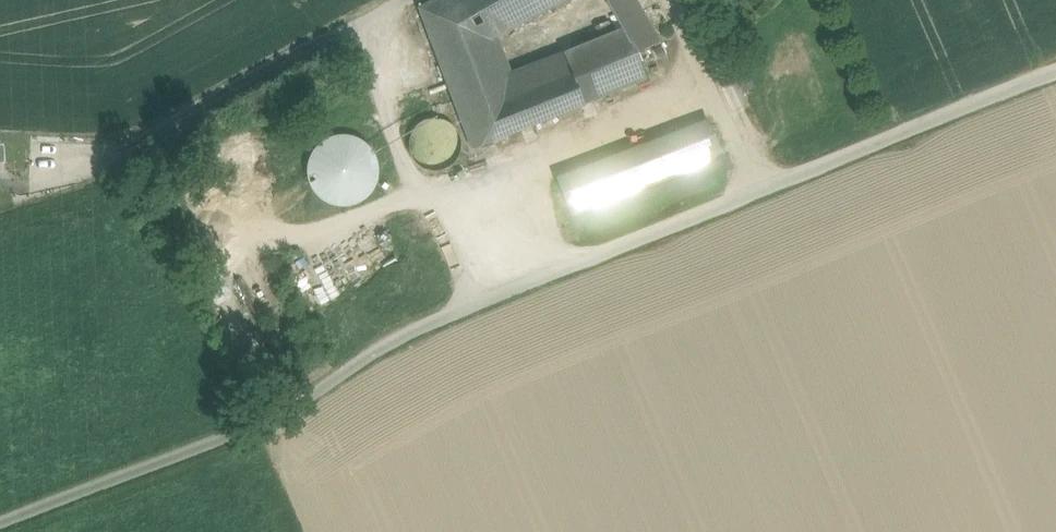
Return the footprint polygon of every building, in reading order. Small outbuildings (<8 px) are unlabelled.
[(658,79),(650,58),(671,44),(645,0),(610,0),(628,31),(524,73),(512,41),(587,0),(443,0),(426,10),(479,151),(658,79)] [(436,111),(405,141),(439,177),(470,147),(436,111)] [(717,121),(568,181),(583,218),(732,159),(717,121)] [(351,210),(376,199),(387,174),(376,149),(350,139),(340,140),(325,149),(324,150),(316,165),(315,175),(326,200),(351,210)]
